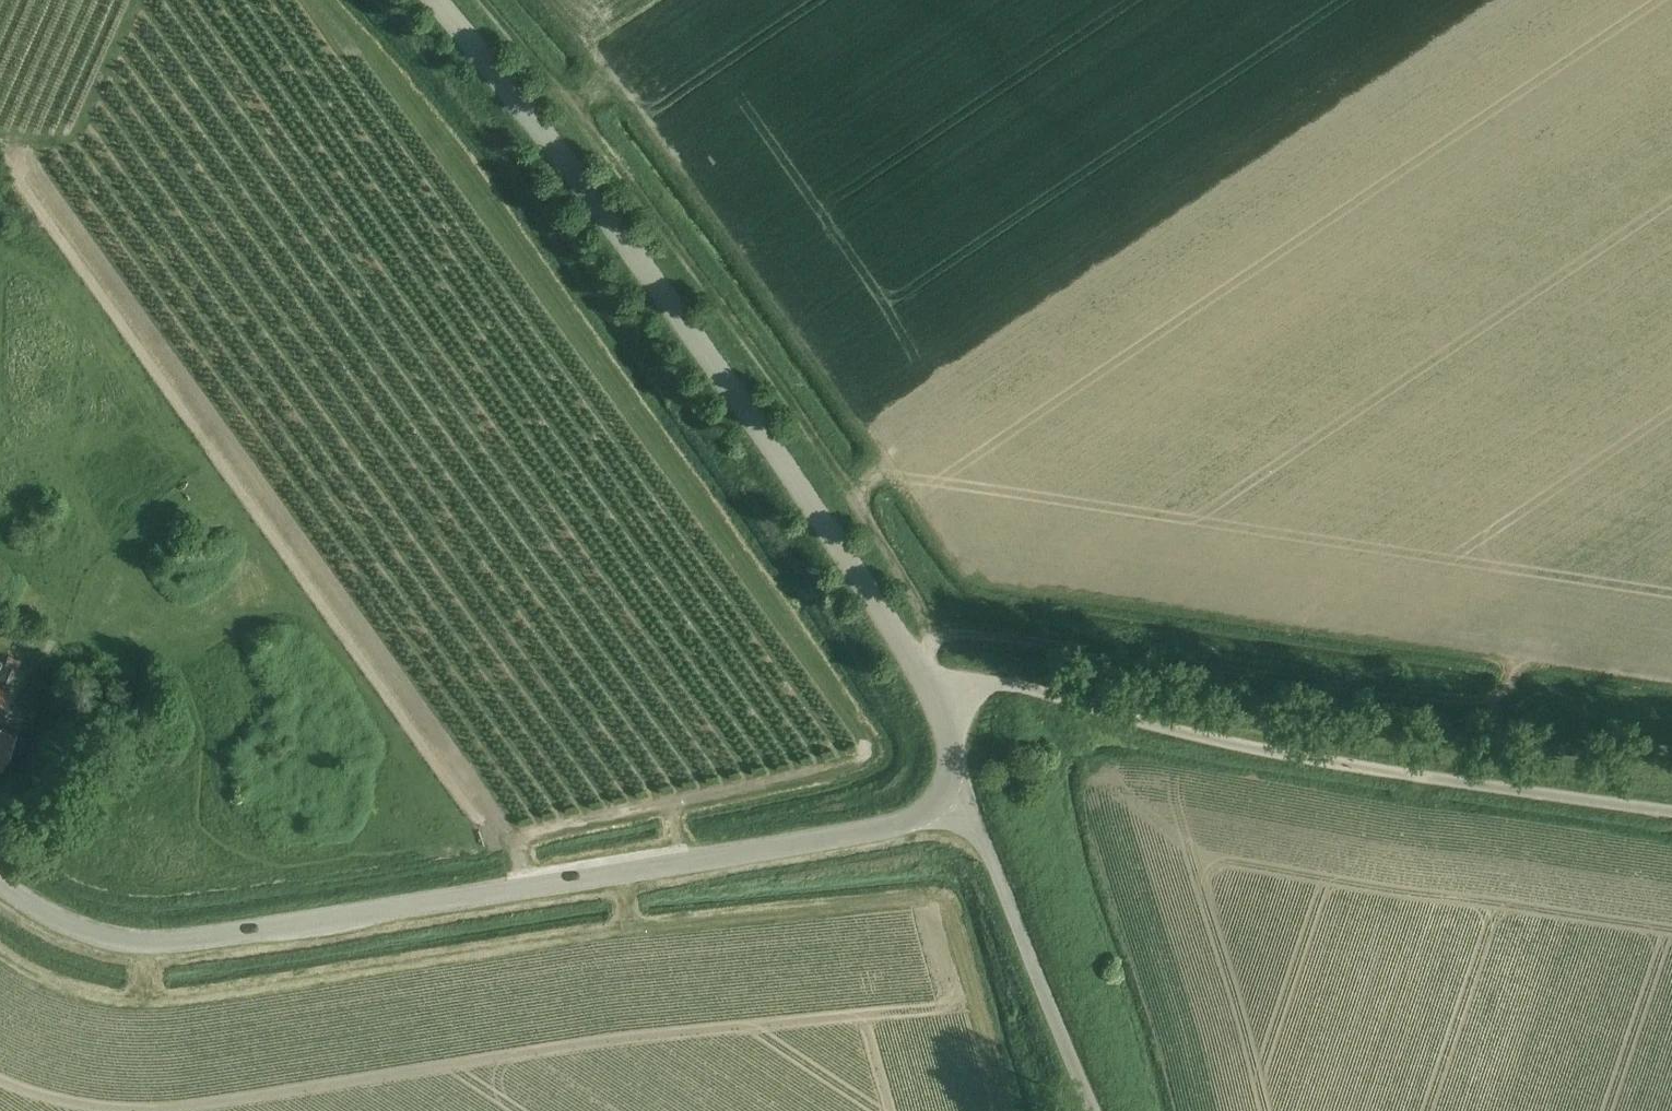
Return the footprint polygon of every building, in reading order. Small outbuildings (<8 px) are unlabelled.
[(10,692),(0,688),(0,715),(10,692)] [(0,731),(0,767),(13,736),(0,731)]
